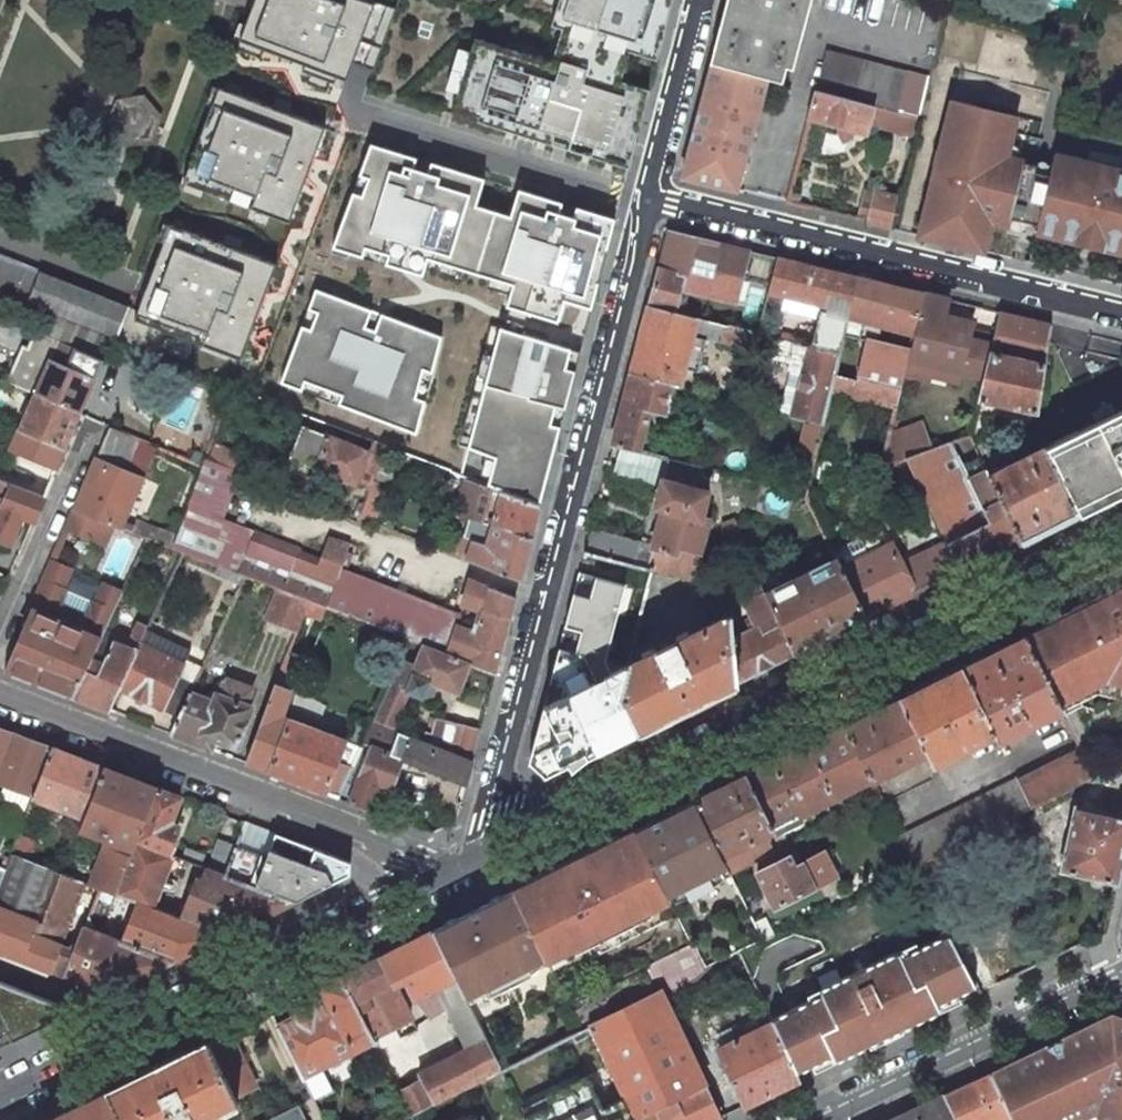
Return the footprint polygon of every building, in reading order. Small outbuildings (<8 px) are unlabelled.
[(227,45),(341,88),(350,70),(370,77),(399,0),(244,0),(227,45)] [(627,170),(649,88),(621,81),(629,51),(656,58),(671,0),(557,0),(550,25),(560,29),(551,61),(474,38),(450,115),(627,170)] [(714,64),(767,78),(782,82),(786,67),(792,69),(810,0),(731,0),(714,64)] [(830,55),(820,93),(872,107),(919,120),(929,81),(830,55)] [(714,64),(712,64),(682,177),(736,191),(767,78),(714,64)] [(221,92),(188,184),(292,221),(325,128),(221,92)] [(869,123),(872,107),(820,93),(816,92),(809,118),(840,127),(837,136),(840,137),(844,145),(851,139),(853,130),(866,134),(866,133),(869,123)] [(937,167),(920,236),(953,244),(957,245),(958,239),(977,243),(975,249),(983,251),(989,227),(992,221),(1009,226),(1011,219),(1036,225),(1037,221),(1039,222),(1042,208),(1042,207),(1047,185),(1047,183),(1049,176),(1036,173),(1037,166),(1005,158),(1015,116),(953,101),(943,144),(949,145),(943,168),(937,167)] [(154,118),(141,102),(121,105),(114,124),(127,140),(147,137),(154,118)] [(880,126),(915,136),(919,120),(872,107),(869,123),(880,126)] [(869,123),(866,133),(877,136),(880,126),(869,123)] [(602,264),(614,218),(518,189),(510,216),(475,205),(483,179),(370,143),(369,145),(330,252),(388,270),(389,267),(394,248),(404,250),(401,260),(412,262),(426,266),(502,285),(498,306),(549,321),(555,299),(567,303),(582,307),(591,272),(582,269),(584,260),(602,264)] [(1102,241),(1100,248),(1121,253),(1121,247),(1121,172),(1120,171),(1115,166),(1109,163),(1103,163),(1096,166),(1054,156),(1049,176),(1047,183),(1047,185),(1042,207),(1042,208),(1039,222),(1059,227),(1057,237),(1079,243),(1080,236),(1102,241)] [(518,189),(483,179),(475,205),(510,216),(518,189)] [(875,190),(867,223),(893,229),(900,197),(875,190)] [(242,356),(277,265),(173,226),(138,317),(242,356)] [(649,305),(697,318),(755,333),(758,334),(768,292),(776,258),(751,251),(718,243),(668,231),(649,305)] [(109,339),(125,305),(0,256),(0,296),(8,299),(47,315),(109,339)] [(768,292),(848,312),(856,277),(776,258),(768,292)] [(848,312),(914,328),(923,293),(856,277),(848,312)] [(341,406),(418,436),(425,405),(415,401),(422,372),(432,376),(441,337),(387,316),(382,315),(376,330),(369,328),(375,312),(370,310),(317,289),(310,311),(318,315),(311,333),(304,331),(283,385),(301,392),(304,383),(344,396),(341,406)] [(969,331),(971,323),(943,316),(947,299),(923,293),(914,328),(909,349),(902,377),(929,383),(933,365),(983,377),(991,345),(993,336),(969,331)] [(692,336),(697,318),(649,305),(631,374),(678,387),(683,368),(697,372),(706,339),(692,336)] [(821,329),(816,350),(837,355),(843,334),(847,316),(821,310),(817,327),(821,329)] [(983,377),(978,399),(975,411),(970,436),(975,445),(1028,434),(1036,422),(1038,414),(1051,325),(999,312),(993,336),(991,345),(983,377)] [(109,339),(47,315),(40,333),(35,331),(28,349),(23,347),(11,374),(0,369),(0,379),(7,382),(34,394),(79,414),(103,360),(101,359),(109,339)] [(750,351),(755,333),(697,318),(692,336),(706,339),(739,348),(750,351)] [(539,504),(559,429),(550,426),(554,408),(564,410),(569,392),(559,390),(570,350),(545,344),(498,332),(467,451),(495,458),(487,486),(500,491),(539,504)] [(909,349),(843,334),(837,355),(833,377),(899,393),(902,377),(909,349)] [(803,372),(792,417),(805,420),(822,425),(829,393),(833,377),(837,355),(816,350),(809,348),(777,339),(773,356),(791,362),(790,368),(803,372)] [(676,413),(682,388),(678,387),(631,374),(612,444),(623,447),(639,451),(650,406),(676,413)] [(56,467),(79,414),(34,394),(11,448),(56,467)] [(1096,423),(1114,414),(1110,404),(1100,401),(1096,410),(1094,412),(1093,418),(1094,421),(1096,423)] [(564,410),(554,408),(550,426),(559,429),(564,410)] [(1077,512),(1121,490),(1121,410),(1114,414),(1096,423),(1045,448),(1047,452),(1077,512)] [(799,446),(815,450),(822,425),(805,420),(799,446)] [(385,447),(372,442),(369,451),(302,425),(289,458),(356,484),(369,490),(381,457),(385,447)] [(928,451),(919,425),(888,436),(881,467),(905,459),(928,451)] [(110,426),(96,458),(127,471),(141,440),(110,426)] [(961,570),(1003,549),(971,483),(952,442),(951,443),(928,451),(905,459),(936,520),(947,542),(961,570)] [(662,481),(668,458),(665,457),(639,451),(623,447),(617,469),(662,481)] [(1044,447),(989,474),(1020,540),(1077,512),(1047,452),(1045,448),(1044,447)] [(395,463),(381,457),(369,490),(359,518),(372,523),(395,463)] [(96,458),(74,509),(113,524),(121,527),(132,532),(135,524),(124,520),(142,478),(127,471),(96,458)] [(694,488),(700,467),(668,458),(662,481),(656,507),(662,509),(653,544),(652,547),(676,553),(679,545),(700,551),(709,518),(701,516),(707,492),(694,488)] [(275,588),(306,599),(326,607),(411,638),(446,654),(459,617),(340,571),(349,546),(329,538),(321,561),(300,553),(301,549),(262,534),(260,539),(254,536),(255,535),(244,531),(220,521),(233,488),(238,474),(238,472),(205,459),(202,466),(177,536),(172,548),(183,552),(245,576),(275,588)] [(21,469),(14,486),(43,497),(51,480),(21,469)] [(1020,540),(989,474),(971,483),(1003,549),(1020,540)] [(43,497),(14,486),(0,480),(0,541),(10,545),(23,517),(33,521),(43,497)] [(469,518),(465,535),(460,535),(454,554),(466,559),(519,580),(539,504),(500,491),(498,496),(471,490),(463,515),(469,518)] [(105,543),(113,524),(74,509),(66,527),(105,543)] [(653,544),(590,528),(584,552),(652,570),(692,580),(706,584),(709,573),(695,569),(700,551),(679,545),(676,553),(652,547),(653,544)] [(177,536),(160,529),(155,541),(172,548),(177,536)] [(921,562),(904,570),(915,593),(944,578),(961,570),(947,542),(918,556),(921,562)] [(891,543),(840,568),(865,618),(915,593),(904,570),(891,543)] [(627,665),(652,570),(584,552),(530,758),(548,775),(637,731),(619,695),(627,665)] [(836,558),(766,592),(795,653),(865,618),(840,568),(836,558)] [(70,569),(52,561),(32,607),(101,637),(121,592),(105,584),(96,604),(92,614),(84,610),(78,613),(69,609),(67,602),(58,598),(61,589),(70,569)] [(515,597),(478,583),(474,595),(481,598),(474,624),(479,625),(472,650),(462,647),(459,658),(470,662),(495,672),(515,597)] [(1037,630),(1025,636),(1061,708),(1080,699),(1094,692),(1121,697),(1121,587),(1112,592),(1114,597),(1094,607),(1092,602),(1037,630)] [(265,615),(296,627),(302,611),(306,599),(275,588),(265,615)] [(96,604),(61,589),(58,598),(67,602),(69,609),(78,613),(84,610),(92,614),(96,604)] [(744,634),(732,639),(737,682),(795,653),(766,592),(744,603),(751,616),(745,619),(750,628),(743,632),(744,634)] [(326,607),(306,599),(302,611),(321,619),(326,607)] [(32,607),(5,670),(73,696),(101,637),(32,607)] [(730,614),(627,665),(619,695),(637,731),(737,682),(732,639),(730,614)] [(128,647),(101,637),(73,696),(109,710),(118,690),(140,643),(146,630),(149,625),(139,622),(128,647)] [(153,633),(146,630),(140,643),(118,690),(162,709),(177,679),(184,663),(147,646),(153,633)] [(997,740),(1061,708),(1025,636),(960,668),(993,732),(997,740)] [(446,654),(411,638),(376,719),(391,726),(393,722),(407,691),(430,700),(437,684),(458,692),(470,662),(459,658),(446,654)] [(987,735),(993,732),(960,668),(901,697),(927,753),(932,763),(987,735)] [(193,686),(177,679),(162,709),(179,716),(190,692),(193,686)] [(214,701),(190,692),(179,716),(171,734),(201,745),(205,735),(237,747),(251,707),(246,705),(252,688),(228,679),(221,696),(217,694),(214,701)] [(291,689),(276,683),(247,762),(261,768),(281,716),(289,695),(291,689)] [(873,780),(927,753),(901,697),(844,725),(873,780)] [(281,716),(261,768),(326,793),(339,797),(373,724),(354,717),(346,740),(281,716)] [(400,758),(466,784),(472,761),(440,747),(422,739),(391,726),(376,719),(373,724),(339,797),(369,809),(379,783),(389,787),(400,758)] [(480,728),(447,721),(440,747),(472,761),(480,728)] [(833,800),(873,780),(844,725),(745,774),(767,820),(794,806),(799,817),(833,800)] [(10,732),(0,728),(0,759),(10,732)] [(33,797),(52,748),(10,732),(0,759),(0,785),(33,797)] [(33,797),(85,818),(104,768),(52,748),(33,797)] [(1079,749),(1018,780),(1031,807),(1094,776),(1079,749)] [(91,865),(70,857),(64,873),(101,888),(115,893),(135,841),(156,788),(104,768),(85,818),(81,828),(110,839),(102,861),(94,858),(91,865)] [(767,820),(745,774),(695,799),(698,806),(721,855),(765,834),(772,830),(767,820)] [(1018,780),(1016,776),(953,807),(968,838),(1031,807),(1018,780)] [(170,823),(180,797),(156,788),(135,841),(168,853),(179,826),(170,823)] [(633,830),(672,905),(687,897),(731,875),(731,874),(721,855),(698,806),(695,799),(660,817),(633,830)] [(786,833),(802,825),(799,817),(794,806),(767,820),(772,830),(776,838),(786,833)] [(1117,883),(1121,859),(1121,817),(1075,806),(1061,870),(1117,883)] [(226,874),(294,902),(349,874),(351,862),(245,822),(241,834),(236,845),(226,874)] [(677,915),(672,905),(633,830),(509,891),(544,959),(554,977),(677,915)] [(752,863),(774,852),(765,834),(721,855),(731,874),(752,863)] [(220,839),(209,868),(226,874),(236,845),(220,839)] [(148,906),(168,853),(135,841),(115,893),(148,906)] [(186,848),(182,858),(202,866),(206,856),(186,848)] [(173,961),(95,930),(89,920),(101,888),(64,873),(12,853),(6,870),(0,885),(0,950),(110,993),(173,961)] [(168,853),(148,906),(157,909),(178,857),(168,853)] [(788,856),(757,872),(774,907),(814,887),(801,863),(794,867),(788,856)] [(197,879),(182,919),(225,936),(294,902),(226,874),(209,868),(207,867),(202,881),(197,879)] [(173,961),(225,936),(182,919),(157,909),(148,906),(115,893),(101,888),(89,920),(95,930),(173,961)] [(544,959),(509,891),(431,930),(455,977),(466,998),(544,959)] [(755,923),(763,940),(772,935),(764,919),(755,923)] [(967,925),(950,934),(961,956),(978,989),(980,993),(997,985),(967,925)] [(431,930),(379,956),(393,986),(395,985),(405,980),(414,998),(455,977),(431,930)] [(833,1064),(933,1016),(940,1012),(938,1008),(978,989),(961,956),(950,934),(900,957),(898,953),(818,990),(820,995),(789,1009),(771,1018),(769,1019),(772,1023),(797,1076),(831,1059),(833,1064)] [(660,959),(644,967),(656,991),(659,991),(662,997),(696,977),(704,969),(703,967),(692,944),(660,959)] [(340,976),(371,1037),(411,1017),(395,985),(393,986),(379,956),(340,976)] [(631,972),(568,1004),(581,1029),(589,1025),(623,1098),(632,1119),(704,1084),(693,1062),(662,997),(659,991),(656,991),(644,967),(631,972)] [(295,1016),(277,1025),(302,1075),(372,1040),(371,1037),(340,976),(320,985),(328,1000),(311,1008),(311,1007),(294,1015),(295,1016)] [(430,1016),(447,1008),(466,998),(455,977),(414,998),(430,1016)] [(72,1009),(0,982),(0,1047),(12,1040),(73,1011),(72,1009)] [(447,1008),(468,1049),(433,1067),(418,1074),(421,1080),(399,1092),(410,1115),(503,1068),(466,998),(447,1008)] [(1079,1030),(1038,1050),(1058,1092),(1063,1103),(1071,1119),(1076,1119),(1092,1113),(1099,1115),(1101,1119),(1121,1119),(1121,1018),(1112,1015),(1079,1030)] [(772,1023),(718,1049),(745,1106),(799,1080),(797,1076),(772,1023)] [(233,1095),(256,1083),(240,1052),(230,1030),(207,1041),(233,1095)] [(237,1102),(233,1095),(207,1041),(108,1091),(122,1119),(200,1119),(237,1102)] [(1038,1050),(1007,1065),(1010,1072),(993,1081),(1010,1114),(1012,1119),(1071,1119),(1063,1103),(1058,1092),(1038,1050)] [(406,1057),(386,1066),(394,1082),(414,1073),(406,1057)] [(993,1081),(990,1073),(944,1095),(955,1119),(998,1119),(1010,1114),(993,1081)] [(623,1098),(602,1108),(586,1076),(546,1096),(550,1105),(523,1118),(524,1119),(633,1119),(632,1119),(623,1098)] [(633,1119),(716,1119),(720,1118),(704,1084),(632,1119),(633,1119)] [(108,1091),(49,1119),(122,1119),(108,1091)] [(944,1095),(943,1095),(890,1119),(955,1119),(944,1095)] [(305,1119),(298,1105),(270,1119),(305,1119)]
